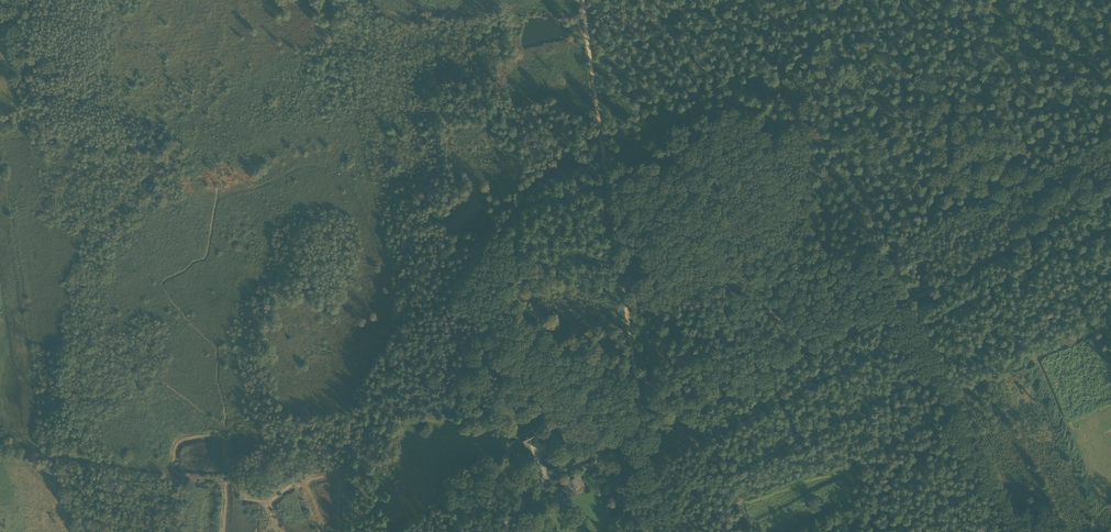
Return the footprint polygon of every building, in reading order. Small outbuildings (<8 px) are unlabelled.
[(522,400),(508,403),(510,409),(524,405),(522,400)] [(534,431),(531,426),(520,431),(523,439),(524,438),(527,437),(531,435),(535,433),(534,433),(535,432),(534,431)] [(616,474),(619,480),(629,475),(626,469),(616,474)] [(568,483),(570,488),(583,482),(578,471),(574,473),(574,474),(563,479),(566,484),(568,483)]
